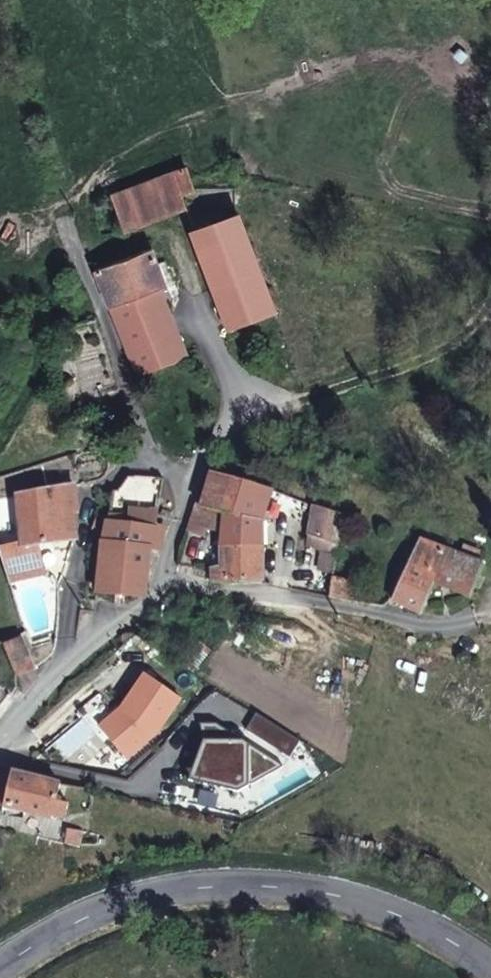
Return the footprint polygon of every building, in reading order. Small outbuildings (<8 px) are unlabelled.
[(186,169),(112,198),(125,232),(186,208),(181,194),(194,189),(186,169)] [(272,313),(236,216),(192,233),(227,331),(272,313)] [(157,292),(160,299),(169,295),(151,250),(92,273),(108,310),(157,292)] [(108,310),(122,347),(176,340),(160,299),(157,292),(108,310)] [(183,358),(176,340),(122,347),(134,378),(183,358)] [(195,505),(194,508),(224,514),(233,515),(245,484),(212,473),(201,507),(195,505)] [(113,491),(108,513),(105,531),(94,590),(141,596),(162,480),(129,474),(119,492),(113,491)] [(224,514),(224,537),(224,543),(263,548),(264,518),(277,494),(245,484),(233,515),(224,514)] [(71,536),(75,489),(27,496),(18,497),(20,545),(20,548),(34,545),(51,540),(71,536)] [(194,508),(185,530),(224,537),(224,514),(194,508)] [(100,529),(105,531),(108,513),(98,510),(93,524),(96,526),(100,529)] [(322,551),(336,555),(341,517),(318,512),(311,548),(322,551)] [(417,542),(390,603),(419,615),(433,587),(481,604),(490,573),(490,570),(417,542)] [(263,548),(224,543),(224,569),(213,570),(209,583),(221,586),(262,584),(263,548)] [(38,557),(34,545),(20,548),(20,545),(0,550),(0,558),(3,567),(38,557)] [(333,580),(336,555),(322,551),(319,578),(333,580)] [(41,572),(38,557),(3,567),(7,581),(41,572)] [(356,587),(333,583),(329,583),(327,600),(355,606),(356,587)] [(2,640),(9,664),(27,658),(19,632),(2,640)] [(0,774),(0,808),(50,819),(57,786),(0,774)] [(64,845),(77,848),(80,835),(67,832),(64,845)]
